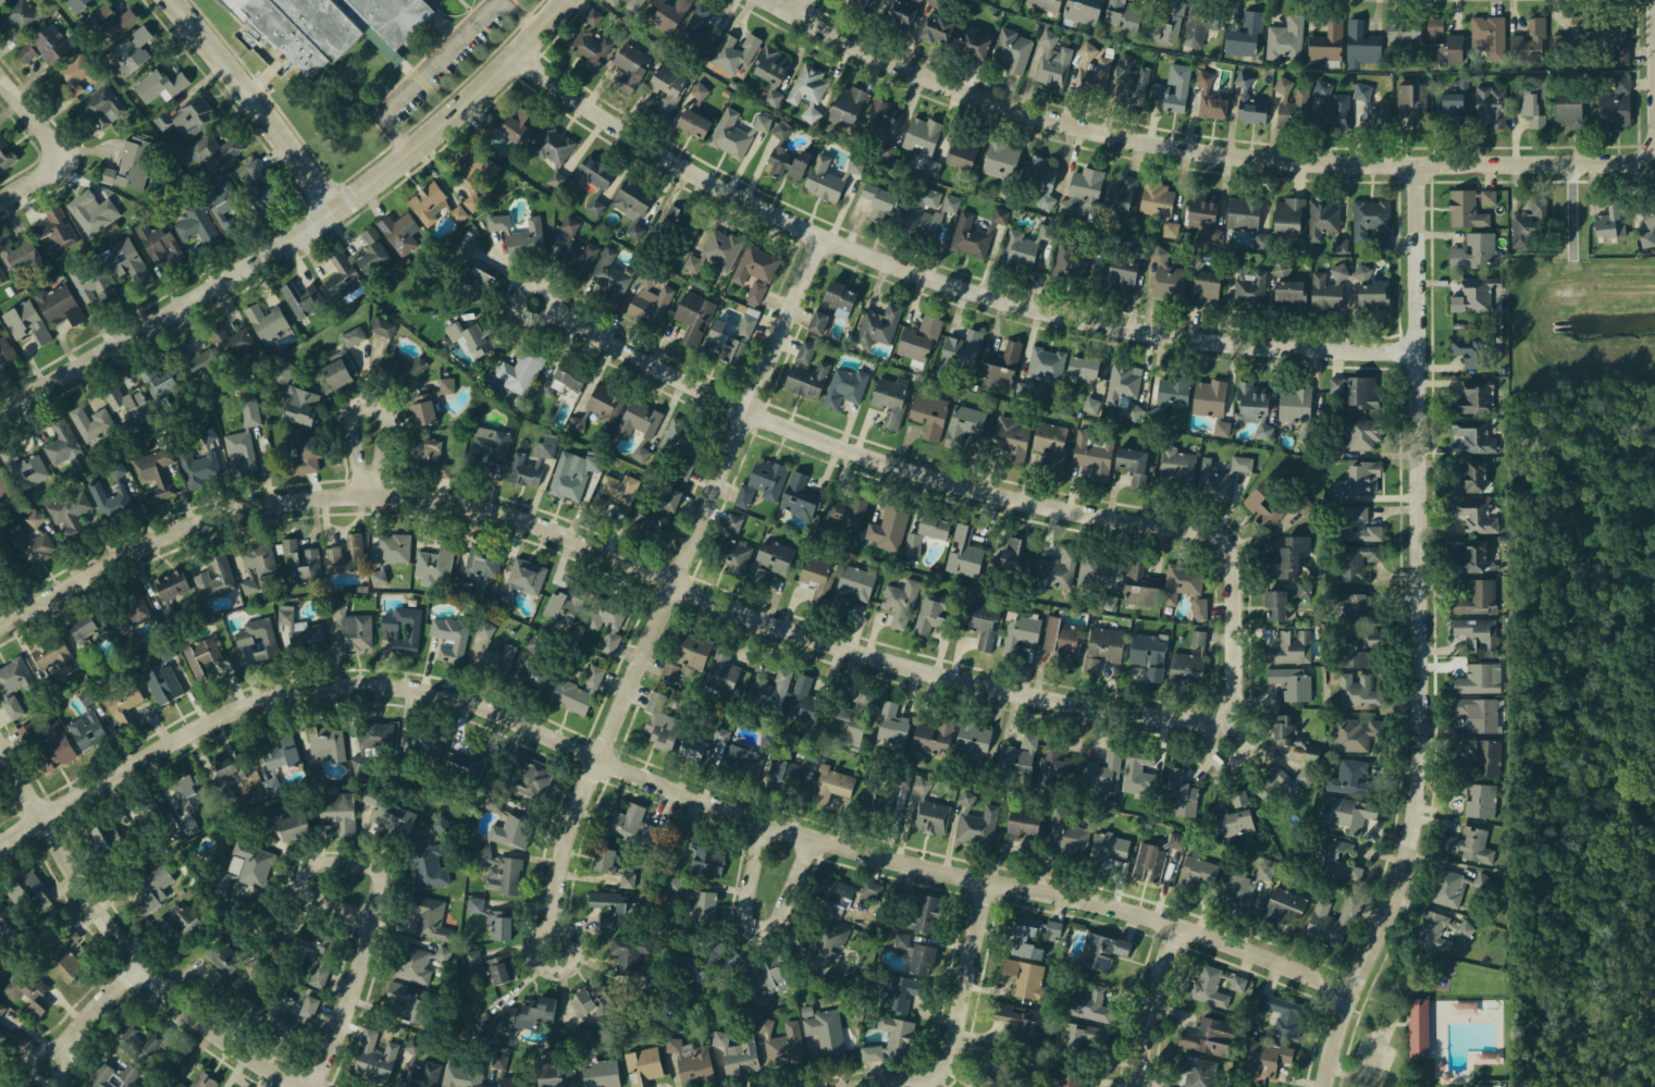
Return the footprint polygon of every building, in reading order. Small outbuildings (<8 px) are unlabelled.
[(0,14),(0,17),(15,40),(48,15),(32,0),(16,0),(0,14)] [(73,14),(61,0),(91,0),(73,14)] [(107,42),(137,21),(127,9),(121,0),(106,0),(83,15),(107,42)] [(307,77),(228,0),(441,0),(396,46),(368,18),(307,77)] [(644,0),(627,0),(623,4),(634,13),(644,0)] [(649,1),(649,0),(663,0),(663,1),(671,7),(675,0),(692,0),(668,36),(647,22),(657,7),(649,1)] [(848,4),(864,11),(869,0),(849,0),(848,4)] [(881,15),(888,0),(920,0),(909,26),(881,15)] [(935,7),(926,0),(941,0),(939,2),(941,14),(950,17),(941,39),(931,35),(929,40),(915,35),(924,14),(934,20),(936,13),(935,7)] [(968,0),(976,3),(973,11),(965,8),(968,0)] [(1058,13),(1062,0),(1026,0),(1025,2),(1058,13)] [(1064,13),(1068,0),(1102,0),(1095,22),(1064,13)] [(1102,24),(1109,0),(1126,0),(1140,3),(1133,33),(1102,24)] [(1162,17),(1166,0),(1182,0),(1173,49),(1137,45),(1145,17),(1162,17)] [(702,60),(718,35),(708,28),(706,33),(699,27),(711,10),(699,2),(672,41),(702,60)] [(1221,25),(1242,26),(1244,3),(1256,4),(1251,58),(1216,53),(1221,25)] [(580,17),(589,5),(603,16),(593,27),(586,32),(591,35),(590,37),(600,44),(604,37),(614,44),(594,72),(581,63),(585,58),(567,46),(579,27),(583,29),(590,25),(580,17)] [(1264,25),(1283,27),(1284,12),(1298,13),(1292,62),(1260,58),(1264,25)] [(1346,16),(1341,70),(1385,71),(1387,30),(1359,27),(1360,16),(1346,16)] [(1324,17),(1343,18),(1336,64),(1296,61),(1300,29),(1323,30),(1324,17)] [(1472,17),(1512,17),(1514,38),(1542,38),(1542,62),(1472,61),(1472,17)] [(1184,18),(1215,22),(1210,54),(1178,49),(1184,18)] [(1417,46),(1416,19),(1388,19),(1388,46),(1417,46)] [(1423,20),(1447,20),(1448,37),(1467,36),(1466,66),(1423,67),(1423,20)] [(21,41),(49,22),(69,49),(39,69),(21,41)] [(989,37),(981,60),(946,47),(953,25),(989,37)] [(1547,25),(1588,25),(1589,66),(1547,66),(1547,25)] [(1032,41),(1020,75),(1005,70),(1009,61),(990,55),(1000,26),(1016,32),(1014,36),(1032,41)] [(1596,26),(1634,26),(1634,65),(1596,64),(1596,26)] [(1036,41),(1045,27),(1059,36),(1050,49),(1059,51),(1060,47),(1072,50),(1062,87),(1035,79),(1046,47),(1036,41)] [(112,50),(141,30),(160,58),(132,77),(112,50)] [(746,66),(741,63),(734,75),(709,61),(726,32),(737,38),(732,46),(743,51),(744,48),(741,46),(749,32),(762,39),(746,66)] [(1085,59),(1075,51),(1085,39),(1098,50),(1089,62),(1087,69),(1094,71),(1098,55),(1112,58),(1103,97),(1066,88),(1072,65),(1083,69),(1085,59)] [(626,40),(653,59),(628,96),(617,88),(626,75),(609,64),(626,40)] [(765,41),(779,49),(777,52),(791,61),(778,86),(777,85),(774,88),(783,95),(776,109),(761,100),(769,86),(771,84),(750,71),(765,41)] [(45,71),(73,51),(92,79),(63,99),(45,71)] [(1146,60),(1135,108),(1108,101),(1116,65),(1132,67),(1135,58),(1146,60)] [(139,78),(169,59),(187,86),(159,106),(139,78)] [(686,78),(676,94),(681,96),(667,118),(654,110),(665,91),(658,87),(656,92),(645,86),(659,62),(686,78)] [(828,82),(817,104),(813,102),(813,106),(823,114),(816,121),(804,109),(807,104),(810,100),(801,97),(796,106),(786,100),(804,62),(823,71),(819,77),(828,82)] [(693,65),(700,70),(693,79),(687,76),(693,65)] [(1153,96),(1157,83),(1171,85),(1173,65),(1197,67),(1190,116),(1164,112),(1166,98),(1153,96)] [(1273,65),(1290,74),(1286,88),(1294,88),(1294,78),(1306,78),(1304,120),(1268,115),(1269,81),(1273,65)] [(1308,82),(1314,69),(1331,74),(1324,88),(1324,96),(1330,96),(1332,84),(1347,85),(1346,119),(1308,118),(1308,82)] [(1392,71),(1428,74),(1426,123),(1387,123),(1392,71)] [(1598,97),(1619,97),(1619,75),(1635,75),(1637,131),(1597,131),(1598,97)] [(730,79),(738,83),(734,88),(728,84),(730,79)] [(674,124),(702,139),(711,121),(697,114),(700,100),(709,91),(699,81),(688,90),(696,98),(692,110),(683,106),(674,124)] [(72,103),(101,84),(120,112),(91,132),(72,103)] [(1431,84),(1463,85),(1465,125),(1432,124),(1431,84)] [(872,95),(856,126),(827,112),(839,85),(849,89),(851,85),(872,95)] [(1202,85),(1199,106),(1224,110),(1226,89),(1202,85)] [(1390,130),(1390,110),(1370,109),(1370,85),(1355,85),(1354,100),(1363,100),(1362,129),(1390,130)] [(1516,85),(1543,85),(1545,128),(1516,128),(1516,85)] [(724,87),(731,91),(727,98),(720,94),(724,87)] [(1469,89),(1510,90),(1511,131),(1490,129),(1490,116),(1469,116),(1469,89)] [(1234,90),(1265,92),(1263,118),(1230,113),(1234,90)] [(165,112),(195,92),(213,120),(185,139),(165,112)] [(1549,96),(1589,97),(1589,129),(1549,128),(1549,96)] [(901,114),(890,136),(889,137),(886,144),(896,148),(891,162),(876,157),(881,143),(884,138),(860,127),(873,98),(887,104),(886,108),(901,114)] [(515,100),(534,128),(507,148),(486,120),(515,100)] [(706,144),(716,149),(717,147),(730,155),(729,156),(739,161),(753,136),(751,135),(755,129),(766,133),(771,119),(756,114),(752,128),(746,133),(732,126),(739,113),(726,107),(706,144)] [(485,139),(500,125),(490,114),(475,128),(485,139)] [(942,121),(930,158),(940,162),(935,176),(922,171),(926,159),(926,157),(899,146),(911,115),(926,121),(927,115),(942,121)] [(527,148),(545,122),(554,128),(553,129),(565,138),(566,136),(575,143),(557,165),(556,164),(556,172),(566,178),(558,190),(545,182),(553,170),(553,163),(545,157),(542,160),(527,148)] [(796,182),(810,155),(798,149),(793,158),(791,157),(787,164),(785,163),(789,156),(780,151),(782,149),(777,147),(780,141),(790,132),(779,122),(769,133),(778,139),(775,146),(773,144),(764,162),(770,164),(765,174),(777,180),(782,169),(787,171),(785,175),(796,182)] [(194,143),(223,123),(242,151),(213,171),(194,143)] [(986,138),(979,157),(975,156),(969,172),(942,162),(955,127),(986,138)] [(1021,151),(1012,177),(1005,175),(1006,182),(1014,187),(1005,200),(993,193),(1001,182),(1000,176),(980,171),(990,138),(1005,144),(1004,146),(1021,151)] [(104,161),(133,141),(152,169),(123,188),(104,161)] [(17,171),(0,182),(0,143),(17,171)] [(1028,152),(1043,156),(1042,160),(1059,165),(1052,190),(1048,194),(1055,199),(1048,212),(1035,203),(1040,195),(1045,189),(1037,187),(1038,183),(1021,177),(1028,152)] [(614,173),(602,190),(601,189),(594,199),(604,206),(596,217),(583,208),(597,186),(585,177),(578,187),(567,181),(584,153),(614,173)] [(849,160),(863,162),(861,176),(849,174),(844,182),(845,183),(836,206),(801,190),(817,153),(830,159),(825,173),(840,181),(847,171),(849,160)] [(256,156),(265,170),(262,172),(267,180),(269,178),(277,194),(252,209),(239,189),(252,182),(256,186),(262,182),(258,175),(252,178),(243,164),(256,156)] [(483,157),(495,169),(480,187),(474,188),(475,208),(468,212),(450,192),(448,166),(460,159),(469,173),(483,157)] [(1073,164),(1103,171),(1096,207),(1084,205),(1085,202),(1074,200),(1076,210),(1061,213),(1059,200),(1067,199),(1066,199),(1073,164)] [(1108,179),(1104,208),(1132,212),(1137,177),(1122,175),(1121,181),(1108,179)] [(217,189),(214,185),(226,177),(250,217),(223,233),(208,209),(213,206),(207,195),(217,189)] [(70,198),(99,178),(118,206),(89,225),(70,198)] [(631,220),(632,221),(633,219),(608,203),(622,180),(653,197),(638,221),(637,220),(634,222),(643,227),(634,239),(623,232),(631,220)] [(860,195),(870,200),(869,205),(874,207),(869,217),(881,222),(886,211),(897,215),(905,197),(866,181),(860,195)] [(918,182),(901,228),(937,240),(947,210),(944,210),(948,207),(959,211),(963,198),(949,194),(944,206),(942,210),(937,208),(936,212),(925,209),(927,202),(938,206),(944,190),(918,182)] [(1139,183),(1176,192),(1168,228),(1157,235),(1153,219),(1133,211),(1139,183)] [(412,206),(440,185),(460,211),(433,233),(412,206)] [(1182,189),(1218,194),(1211,228),(1175,222),(1182,189)] [(1450,192),(1499,193),(1499,210),(1478,209),(1478,218),(1495,219),(1495,233),(1450,231),(1450,192)] [(1268,195),(1300,197),(1297,237),(1265,233),(1268,195)] [(1308,195),(1338,198),(1336,233),(1316,231),(1314,240),(1302,239),(1308,195)] [(1595,237),(1594,219),(1613,219),(1613,195),(1630,195),(1630,239),(1595,237)] [(1351,196),(1391,198),(1387,251),(1349,250),(1351,196)] [(1515,218),(1537,217),(1537,196),(1554,196),(1554,252),(1515,251),(1515,218)] [(1558,213),(1573,213),(1573,196),(1591,196),(1590,250),(1571,249),(1571,228),(1557,228),(1558,213)] [(1223,199),(1259,203),(1255,233),(1219,228),(1223,199)] [(26,221),(54,201),(73,228),(45,249),(26,221)] [(200,201),(221,238),(205,247),(198,235),(184,244),(175,227),(189,220),(184,211),(200,201)] [(668,202),(678,208),(676,212),(682,215),(686,211),(702,220),(682,257),(649,239),(668,202)] [(457,225),(469,217),(460,204),(448,213),(457,225)] [(1632,217),(1654,206),(1654,249),(1647,252),(1632,217)] [(378,226),(407,207),(425,235),(397,254),(378,226)] [(963,211),(977,215),(974,227),(990,233),(998,209),(1011,213),(1006,226),(998,224),(986,262),(951,251),(963,211)] [(484,212),(505,212),(505,230),(484,232),(484,212)] [(582,277),(598,248),(585,240),(583,245),(571,237),(571,235),(579,223),(566,213),(557,226),(567,233),(568,236),(552,260),(582,277)] [(524,215),(538,214),(540,250),(506,257),(501,235),(524,235),(524,215)] [(1162,236),(1178,239),(1180,223),(1164,221),(1162,236)] [(170,230),(184,252),(168,263),(165,260),(155,267),(133,228),(146,222),(151,231),(160,225),(164,233),(170,230)] [(1033,240),(1037,235),(1040,222),(1055,226),(1051,240),(1040,237),(1037,242),(1030,265),(1009,260),(1008,265),(998,263),(1009,227),(1022,231),(1020,236),(1033,240)] [(14,271),(0,248),(0,238),(23,225),(39,251),(14,271)] [(369,225),(379,236),(374,239),(384,256),(370,270),(357,248),(368,240),(360,231),(369,225)] [(743,240),(726,273),(712,267),(715,260),(704,255),(695,272),(681,264),(687,254),(699,259),(702,252),(699,251),(711,227),(727,236),(728,233),(743,240)] [(1349,238),(1336,238),(1336,233),(1333,233),(1332,252),(1348,253),(1349,238)] [(1449,252),(1470,252),(1470,234),(1499,234),(1499,270),(1449,269),(1449,252)] [(461,235),(474,243),(466,258),(450,251),(461,235)] [(1090,235),(1102,239),(1099,251),(1089,249),(1087,250),(1089,251),(1082,283),(1049,275),(1057,243),(1083,249),(1087,246),(1090,235)] [(103,260),(111,256),(107,249),(128,237),(152,282),(143,287),(131,264),(123,269),(125,274),(114,280),(103,260)] [(748,243),(780,258),(768,283),(765,282),(764,284),(766,285),(757,305),(755,304),(753,307),(745,302),(746,300),(745,299),(755,280),(762,283),(763,281),(748,273),(742,285),(730,280),(748,243)] [(615,305),(602,296),(608,285),(589,273),(605,245),(617,252),(610,263),(620,270),(623,264),(634,270),(631,275),(631,276),(615,305)] [(1153,257),(1161,247),(1176,259),(1170,271),(1189,273),(1186,302),(1151,300),(1154,277),(1156,264),(1153,257)] [(317,268),(346,249),(365,277),(334,296),(317,268)] [(1107,260),(1135,264),(1136,250),(1148,251),(1139,304),(1103,295),(1107,260)] [(462,256),(466,258),(492,274),(474,302),(445,284),(462,256)] [(70,277),(96,262),(119,301),(104,310),(97,298),(85,305),(70,277)] [(1289,278),(1290,263),(1274,262),(1273,276),(1289,278)] [(1367,283),(1373,269),(1358,262),(1352,277),(1367,283)] [(8,282),(0,266),(0,286),(8,282)] [(674,292),(656,328),(623,311),(633,294),(634,295),(643,285),(635,277),(644,269),(656,280),(645,289),(656,295),(662,286),(674,292)] [(309,273),(326,304),(297,320),(280,291),(309,273)] [(1193,273),(1230,274),(1226,311),(1189,308),(1193,273)] [(1235,279),(1267,280),(1267,319),(1234,316),(1235,279)] [(856,295),(849,312),(839,309),(837,316),(830,313),(829,317),(820,335),(806,330),(814,310),(816,311),(828,280),(844,286),(842,289),(856,295)] [(66,282),(86,319),(72,328),(65,314),(50,324),(34,296),(45,288),(47,293),(66,282)] [(1462,282),(1495,282),(1494,316),(1453,313),(1453,299),(1462,299),(1462,282)] [(1271,284),(1310,286),(1309,322),(1269,319),(1271,284)] [(1316,284),(1346,285),(1347,323),(1314,322),(1316,284)] [(1358,286),(1390,285),(1395,322),(1357,323),(1358,286)] [(684,288),(716,304),(706,323),(700,320),(695,329),(702,332),(694,348),(680,342),(689,324),(671,316),(684,288)] [(1,314),(29,298),(53,338),(39,347),(30,331),(36,328),(34,324),(23,331),(26,336),(17,342),(1,314)] [(246,318),(276,301),(293,332),(261,347),(246,318)] [(902,307),(889,344),(872,338),(868,348),(851,342),(862,307),(884,314),(888,301),(902,307)] [(474,311),(487,344),(456,357),(443,324),(474,311)] [(745,342),(749,344),(739,366),(717,356),(719,349),(715,347),(714,350),(701,345),(714,317),(726,323),(725,328),(734,332),(743,313),(756,320),(745,342)] [(942,321),(934,349),(929,348),(925,362),(894,353),(903,325),(918,331),(923,314),(942,321)] [(374,316),(394,324),(388,338),(368,330),(374,316)] [(20,357),(0,368),(0,323),(20,357)] [(208,331),(226,363),(257,346),(245,326),(225,337),(219,324),(208,331)] [(338,334),(346,348),(367,338),(359,324),(338,334)] [(983,333),(971,372),(938,362),(946,336),(964,342),(967,329),(983,333)] [(792,363),(794,365),(795,361),(794,361),(803,341),(817,347),(808,367),(800,362),(799,366),(815,372),(819,359),(832,365),(818,400),(782,386),(792,363)] [(1022,345),(1011,394),(980,386),(983,379),(977,378),(983,354),(1002,358),(1006,341),(1022,345)] [(1455,341),(1497,341),(1497,370),(1454,369),(1455,341)] [(172,348),(188,378),(220,361),(211,345),(190,356),(183,343),(172,348)] [(1032,345),(1066,353),(1059,386),(1043,383),(1045,374),(1033,372),(1033,379),(1036,379),(1034,396),(1016,393),(1018,376),(1028,378),(1028,371),(1026,371),(1032,345)] [(313,361),(346,348),(358,380),(325,393),(313,361)] [(509,348),(539,367),(521,395),(492,376),(509,348)] [(379,363),(393,349),(407,365),(418,354),(429,365),(404,388),(379,363)] [(1089,398),(1100,402),(1095,416),(1080,410),(1085,397),(1085,378),(1065,373),(1070,354),(1100,360),(1096,380),(1090,379),(1089,398)] [(283,356),(270,374),(283,384),(296,365),(283,356)] [(538,378),(551,381),(553,376),(549,375),(558,357),(588,371),(578,390),(564,382),(559,391),(551,386),(548,396),(533,392),(538,378)] [(128,375),(162,359),(178,392),(152,409),(128,375)] [(836,368),(855,375),(856,370),(869,374),(859,405),(842,399),(838,412),(822,407),(836,368)] [(1111,368),(1144,372),(1138,403),(1108,396),(1111,368)] [(101,393),(121,420),(152,409),(128,375),(101,393)] [(879,378),(907,387),(902,405),(906,406),(898,433),(882,429),(888,410),(870,405),(879,378)] [(1284,400),(1307,402),(1307,378),(1325,378),(1324,427),(1283,424),(1284,400)] [(1159,379),(1193,381),(1190,425),(1152,419),(1159,379)] [(1349,379),(1382,379),(1383,415),(1348,413),(1348,398),(1330,397),(1330,379),(1349,379)] [(1197,382),(1230,383),(1227,421),(1196,419),(1197,382)] [(1239,382),(1269,383),(1269,425),(1238,425),(1239,382)] [(1450,400),(1471,400),(1471,382),(1494,382),(1494,413),(1450,412),(1450,400)] [(612,424),(625,398),(595,385),(583,407),(585,408),(579,417),(568,417),(567,430),(583,431),(584,418),(583,418),(589,409),(601,415),(600,418),(612,424)] [(284,391),(319,395),(314,428),(280,423),(284,391)] [(403,399),(436,391),(444,423),(410,431),(403,399)] [(73,412),(101,393),(121,420),(91,441),(73,412)] [(916,395),(950,405),(938,445),(923,440),(927,425),(909,420),(916,395)] [(652,408),(663,413),(649,440),(646,438),(641,445),(651,453),(641,465),(628,455),(642,436),(640,435),(642,432),(631,427),(626,440),(613,434),(631,396),(646,404),(640,416),(646,419),(652,408)] [(240,400),(244,423),(259,421),(255,397),(240,400)] [(954,407),(987,416),(980,438),(964,433),(961,443),(944,438),(954,407)] [(669,416),(705,432),(693,457),(689,456),(689,458),(694,460),(686,480),(671,474),(679,455),(684,456),(686,454),(657,440),(669,416)] [(33,438),(61,419),(81,447),(51,467),(33,438)] [(996,419),(1032,428),(1021,470),(1006,467),(1011,450),(989,445),(996,419)] [(1038,420),(1069,428),(1064,444),(1066,444),(1062,466),(1043,461),(1046,453),(1032,449),(1038,420)] [(1452,421),(1493,422),(1494,455),(1467,453),(1467,437),(1452,436),(1452,421)] [(1342,423),(1386,422),(1387,454),(1341,453),(1342,423)] [(475,423),(481,424),(504,428),(510,429),(506,461),(471,457),(475,423)] [(212,433),(246,425),(254,459),(219,466),(212,433)] [(219,439),(211,426),(199,433),(206,446),(219,439)] [(1077,428),(1115,435),(1104,487),(1088,484),(1091,467),(1070,462),(1077,428)] [(293,437),(295,457),(288,458),(291,475),(318,471),(313,434),(293,437)] [(408,440),(443,445),(439,478),(404,473),(408,440)] [(1116,447),(1157,450),(1148,492),(1108,487),(1116,447)] [(1162,447),(1205,453),(1200,494),(1159,489),(1162,447)] [(3,469),(32,449),(51,478),(22,497),(3,469)] [(559,449),(572,454),(568,467),(582,472),(583,468),(584,454),(600,456),(598,470),(586,469),(585,473),(588,474),(577,502),(545,490),(559,449)] [(132,460),(159,450),(175,494),(148,504),(132,460)] [(176,455),(186,491),(200,486),(198,475),(211,472),(207,458),(192,462),(188,452),(176,455)] [(510,455),(545,459),(541,493),(506,487),(510,455)] [(788,467),(775,502),(762,497),(764,491),(745,483),(756,455),(788,467)] [(127,475),(122,461),(109,466),(114,480),(127,475)] [(1348,462),(1390,462),(1390,497),(1348,496),(1348,462)] [(1460,462),(1490,462),(1489,497),(1446,496),(1446,481),(1460,481),(1460,462)] [(1205,467),(1243,473),(1236,507),(1202,497),(1205,467)] [(13,493),(0,470),(0,500),(13,493)] [(819,495),(810,521),(777,509),(791,472),(806,478),(802,489),(819,495)] [(602,491),(598,497),(605,501),(601,509),(588,503),(592,494),(595,495),(605,473),(622,481),(626,475),(640,482),(628,506),(615,499),(616,497),(602,491)] [(86,483),(100,519),(133,507),(123,483),(113,486),(115,495),(106,498),(98,479),(86,483)] [(1329,496),(1343,500),(1349,483),(1334,479),(1329,496)] [(739,482),(753,487),(745,508),(731,503),(739,482)] [(666,485),(679,491),(670,511),(656,505),(666,485)] [(81,489),(46,506),(63,541),(85,530),(77,514),(90,507),(81,489)] [(1250,490),(1242,512),(1263,528),(1282,508),(1250,490)] [(864,498),(853,530),(820,519),(828,496),(849,504),(852,495),(864,498)] [(1455,502),(1489,503),(1489,517),(1496,517),(1495,533),(1473,532),(1473,517),(1454,517),(1455,502)] [(639,503),(668,518),(658,539),(629,523),(639,503)] [(907,512),(898,549),(859,539),(864,520),(879,523),(885,506),(907,512)] [(1341,508),(1369,508),(1369,531),(1387,531),(1386,544),(1341,543),(1341,508)] [(26,520),(37,530),(46,518),(35,509),(26,520)] [(722,527),(729,511),(741,517),(734,532),(726,529),(724,538),(749,547),(741,568),(707,555),(715,535),(719,536),(722,527)] [(918,533),(915,532),(919,512),(950,520),(944,540),(922,534),(918,542),(918,555),(904,555),(904,542),(907,531),(917,534),(918,533)] [(955,521),(972,526),(967,544),(985,548),(977,578),(943,569),(955,521)] [(21,529),(7,536),(25,569),(58,551),(47,530),(28,540),(21,529)] [(379,533),(413,533),(413,566),(379,567),(379,533)] [(1311,534),(1282,534),(1282,542),(1264,542),(1264,561),(1279,563),(1279,578),(1296,578),(1297,549),(1310,549),(1311,534)] [(324,538),(359,538),(359,570),(324,571),(324,538)] [(788,579),(799,549),(771,539),(769,544),(759,541),(750,565),(788,579)] [(279,544),(313,540),(317,573),(283,577),(279,544)] [(1006,540),(1024,546),(1021,554),(1036,559),(1029,580),(997,570),(1006,540)] [(418,541),(453,541),(453,573),(418,575),(418,541)] [(1458,572),(1482,571),(1481,564),(1484,564),(1483,541),(1461,542),(1462,563),(1458,564),(1458,572)] [(461,545),(495,556),(484,588),(452,577),(461,545)] [(1070,589),(1077,549),(1061,546),(1059,558),(1041,555),(1035,588),(1048,591),(1049,585),(1070,589)] [(1367,582),(1337,581),(1337,546),(1383,547),(1383,560),(1367,560),(1367,582)] [(245,557),(269,547),(279,571),(259,580),(245,557)] [(511,551),(544,564),(532,594),(499,581),(511,551)] [(806,553),(796,580),(816,586),(811,601),(823,605),(835,571),(828,569),(831,561),(806,553)] [(1109,587),(1115,562),(1084,554),(1078,580),(1109,587)] [(143,575),(172,557),(189,585),(160,604),(143,575)] [(867,603),(876,573),(843,564),(835,592),(867,603)] [(198,573),(206,597),(232,589),(225,566),(198,573)] [(1161,608),(1123,606),(1125,580),(1129,580),(1131,568),(1148,569),(1148,579),(1162,580),(1161,608)] [(1212,625),(1195,623),(1196,597),(1165,596),(1166,569),(1187,570),(1186,575),(1205,576),(1203,597),(1213,597),(1212,625)] [(1492,578),(1466,579),(1467,596),(1450,596),(1450,615),(1493,614),(1492,578)] [(237,582),(249,579),(255,592),(242,596),(237,582)] [(903,631),(887,627),(892,607),(890,607),(889,610),(879,607),(880,601),(884,602),(888,585),(903,589),(906,579),(919,583),(903,631)] [(573,580),(557,614),(592,631),(607,593),(573,580)] [(1297,598),(1311,598),(1312,583),(1298,582),(1297,598)] [(478,598),(479,583),(455,583),(455,598),(478,598)] [(94,603),(123,584),(140,614),(111,631),(94,603)] [(494,589),(509,593),(509,607),(498,607),(494,589)] [(927,638),(911,633),(923,590),(950,597),(943,619),(936,617),(933,617),(927,638)] [(1285,590),(1261,590),(1262,607),(1267,607),(1267,619),(1286,619),(1285,590)] [(1379,621),(1338,622),(1338,605),(1329,606),(1327,592),(1379,591),(1379,621)] [(153,615),(139,592),(108,611),(131,647),(139,642),(131,628),(153,615)] [(615,658),(632,616),(603,603),(596,620),(609,626),(598,652),(615,658)] [(991,652),(975,647),(979,630),(966,627),(972,603),(1001,609),(991,652)] [(286,606),(321,606),(321,640),(286,640),(286,606)] [(85,612),(63,626),(74,643),(96,629),(85,612)] [(233,617),(267,612),(272,645),(237,651),(233,617)] [(430,615),(440,615),(454,614),(465,614),(465,647),(430,647),(430,615)] [(384,616),(419,615),(419,649),(402,650),(384,649),(384,616)] [(1036,645),(1041,619),(1015,615),(1011,641),(1036,645)] [(1071,670),(1079,627),(1060,623),(1061,617),(1049,615),(1042,649),(1057,652),(1054,667),(1071,670)] [(334,616),(369,616),(369,650),(334,650),(334,616)] [(1449,619),(1492,618),(1493,654),(1465,654),(1465,635),(1450,635),(1449,619)] [(482,619),(493,627),(484,642),(472,634),(482,619)] [(24,645),(54,627),(72,656),(42,674),(24,645)] [(712,640),(692,693),(658,680),(678,627),(712,640)] [(1120,663),(1126,633),(1091,627),(1083,671),(1098,674),(1100,660),(1120,663)] [(1198,684),(1166,680),(1171,651),(1188,653),(1191,630),(1206,632),(1198,684)] [(1289,630),(1289,638),(1297,638),(1297,630),(1310,630),(1310,664),(1267,663),(1268,647),(1279,647),(1280,630),(1289,630)] [(1369,666),(1337,666),(1336,632),(1383,631),(1383,645),(1369,645),(1369,666)] [(1161,681),(1165,643),(1157,642),(1157,635),(1131,633),(1127,663),(1143,665),(1141,679),(1161,681)] [(536,654),(543,644),(533,635),(525,646),(536,654)] [(224,670),(215,638),(184,647),(194,680),(224,670)] [(503,641),(517,647),(501,679),(477,672),(503,641)] [(740,668),(730,700),(701,690),(716,645),(733,651),(728,665),(740,668)] [(157,665),(186,646),(203,676),(174,693),(157,665)] [(78,661),(93,667),(98,653),(83,648),(78,661)] [(1,699),(0,697),(0,660),(13,652),(30,681),(1,699)] [(524,654),(512,689),(539,697),(552,668),(524,654)] [(1491,662),(1465,663),(1465,678),(1448,678),(1449,694),(1492,692),(1491,662)] [(142,674),(159,707),(172,700),(185,693),(169,664),(160,670),(166,681),(160,684),(152,669),(142,674)] [(549,702),(588,718),(608,670),(593,664),(583,687),(560,677),(549,702)] [(1267,668),(1304,668),(1304,674),(1310,676),(1310,701),(1283,701),(1283,688),(1285,688),(1285,681),(1267,681),(1267,668)] [(813,677),(806,695),(822,701),(813,728),(782,717),(798,671),(813,677)] [(777,720),(790,677),(776,672),(774,679),(754,674),(743,709),(777,720)] [(1338,672),(1339,706),(1384,706),(1384,690),(1370,690),(1370,672),(1338,672)] [(103,702),(133,683),(150,712),(121,730),(103,702)] [(856,690),(852,705),(859,706),(857,712),(837,706),(835,717),(848,720),(841,744),(864,750),(879,695),(856,690)] [(665,696),(658,715),(656,714),(654,718),(681,728),(670,755),(650,746),(651,742),(646,740),(650,731),(643,729),(650,712),(644,709),(651,691),(665,696)] [(2,702),(12,721),(25,714),(15,695),(2,702)] [(1452,696),(1453,716),(1468,715),(1468,732),(1493,732),(1491,695),(1452,696)] [(911,719),(906,744),(875,738),(884,696),(899,700),(896,716),(911,719)] [(61,727),(91,708),(109,738),(79,755),(61,727)] [(1273,713),(1296,713),(1296,736),(1302,736),(1302,740),(1307,744),(1322,746),(1319,764),(1300,761),(1302,748),(1299,745),(1275,745),(1275,740),(1271,740),(1271,730),(1273,730),(1273,713)] [(955,718),(948,749),(939,748),(938,754),(912,749),(917,722),(934,727),(936,714),(955,718)] [(1333,717),(1333,751),(1369,752),(1369,734),(1381,736),(1381,718),(1333,717)] [(378,721),(400,722),(395,757),(366,756),(378,721)] [(992,728),(987,757),(952,750),(959,721),(992,728)] [(19,727),(26,747),(40,742),(33,722),(19,727)] [(300,726),(304,754),(325,752),(328,764),(347,762),(343,728),(314,731),(313,725),(300,726)] [(730,729),(725,744),(715,741),(711,743),(706,756),(699,754),(696,759),(678,753),(683,736),(704,743),(711,738),(715,725),(730,729)] [(438,765),(445,736),(414,728),(407,758),(438,765)] [(286,729),(296,762),(268,776),(251,744),(286,729)] [(1039,733),(1030,777),(995,770),(999,743),(1020,746),(1022,730),(1039,733)] [(24,751),(54,732),(72,761),(42,779),(24,751)] [(1462,774),(1490,773),(1489,738),(1469,739),(1469,756),(1479,756),(1479,759),(1462,759),(1462,774)] [(749,773),(755,751),(730,743),(722,765),(749,773)] [(1074,756),(1064,754),(1063,759),(1059,759),(1061,746),(1041,743),(1036,777),(1069,782),(1074,756)] [(232,744),(250,775),(224,789),(203,759),(232,744)] [(453,753),(443,783),(475,794),(491,749),(478,744),(470,766),(462,763),(464,757),(453,753)] [(774,757),(767,782),(798,791),(805,767),(803,765),(807,761),(817,763),(823,746),(807,745),(803,755),(795,763),(774,757)] [(1087,763),(1085,787),(1118,790),(1122,748),(1108,747),(1106,764),(1087,763)] [(1123,791),(1159,795),(1161,775),(1142,773),(1143,765),(1152,766),(1153,754),(1127,751),(1123,791)] [(1304,762),(1318,775),(1307,786),(1302,781),(1290,794),(1286,790),(1270,807),(1246,785),(1273,755),(1293,774),(1304,762)] [(527,757),(511,794),(544,807),(559,770),(527,757)] [(1339,757),(1337,777),(1326,776),(1325,790),(1373,795),(1375,780),(1367,779),(1369,761),(1339,757)] [(820,763),(810,802),(829,807),(831,795),(854,801),(860,778),(827,769),(828,765),(820,763)] [(1199,783),(1196,818),(1173,816),(1175,799),(1163,798),(1166,764),(1184,766),(1182,781),(1199,783)] [(183,768),(200,802),(183,813),(162,782),(183,768)] [(866,770),(859,808),(897,816),(904,778),(866,770)] [(911,775),(895,772),(892,785),(909,788),(911,775)] [(921,775),(912,787),(919,792),(912,826),(943,832),(950,805),(933,801),(935,795),(926,793),(933,783),(921,775)] [(276,777),(262,781),(266,796),(280,792),(276,777)] [(1490,815),(1461,815),(1461,801),(1466,801),(1466,795),(1462,795),(1462,781),(1490,782),(1490,815)] [(963,786),(954,801),(965,807),(962,813),(955,839),(989,847),(998,807),(987,805),(985,817),(967,813),(977,794),(963,786)] [(313,788),(314,820),(336,819),(337,835),(355,835),(354,793),(336,794),(336,787),(313,788)] [(417,814),(406,810),(405,813),(377,803),(381,792),(367,787),(362,801),(378,807),(369,829),(406,843),(417,814)] [(412,813),(403,822),(378,803),(393,788),(412,813)] [(1255,829),(1223,837),(1216,808),(1234,804),(1231,792),(1245,789),(1255,829)] [(1332,795),(1331,801),(1321,800),(1318,822),(1347,827),(1346,835),(1359,837),(1362,817),(1374,819),(1378,805),(1364,803),(1362,810),(1353,807),(1355,800),(1332,795)] [(152,799),(171,828),(134,844),(119,817),(152,799)] [(300,811),(307,832),(279,840),(274,819),(263,823),(259,806),(274,803),(277,816),(300,811)] [(637,805),(631,819),(623,817),(618,832),(646,842),(653,826),(646,824),(651,811),(637,805)] [(1037,839),(1042,811),(1012,805),(1006,832),(1037,839)] [(1057,810),(1048,843),(1086,853),(1091,829),(1064,823),(1067,812),(1057,810)] [(512,817),(508,829),(496,825),(491,840),(519,849),(529,822),(512,817)] [(78,831),(100,819),(120,856),(96,866),(78,831)] [(190,819),(196,830),(185,836),(178,823),(190,819)] [(432,825),(444,839),(451,833),(440,819),(432,825)] [(680,819),(676,836),(687,838),(694,845),(692,857),(689,856),(684,875),(725,884),(734,839),(701,831),(702,825),(680,819)] [(1486,830),(1483,845),(1497,849),(1493,869),(1446,859),(1447,853),(1441,852),(1443,837),(1462,841),(1466,826),(1486,830)] [(1131,839),(1126,861),(1103,855),(1100,866),(1086,863),(1094,830),(1131,839)] [(1146,882),(1154,885),(1164,843),(1182,848),(1185,836),(1170,832),(1169,840),(1156,848),(1139,843),(1129,878),(1146,882)] [(1353,842),(1330,838),(1327,845),(1318,843),(1311,875),(1362,886),(1367,866),(1335,860),(1337,851),(1350,854),(1353,842)] [(254,847),(240,884),(267,892),(280,856),(254,847)] [(615,852),(592,850),(592,876),(622,877),(622,890),(640,891),(640,877),(627,874),(614,866),(615,852)] [(413,855),(418,887),(449,884),(445,851),(413,855)] [(1220,865),(1213,887),(1196,881),(1191,895),(1175,890),(1186,855),(1220,865)] [(25,921),(49,902),(39,889),(45,885),(26,861),(0,881),(0,888),(25,921)] [(160,862),(137,879),(147,892),(132,904),(141,917),(168,898),(161,889),(173,880),(160,862)] [(524,864),(498,862),(496,894),(522,897),(524,864)] [(1271,868),(1269,877),(1258,880),(1246,911),(1218,903),(1228,865),(1245,869),(1244,876),(1253,878),(1257,874),(1259,865),(1271,868)] [(1458,910),(1467,877),(1436,868),(1426,901),(1458,910)] [(215,869),(233,884),(222,902),(205,890),(215,869)] [(1492,880),(1479,871),(1470,884),(1483,893),(1492,880)] [(882,885),(878,900),(857,897),(859,892),(853,892),(842,918),(808,906),(825,874),(853,886),(853,889),(860,889),(864,878),(882,885)] [(666,876),(681,876),(681,889),(716,891),(714,921),(689,919),(689,914),(677,913),(677,901),(692,902),(692,898),(684,898),(686,892),(665,891),(666,876)] [(1307,900),(1301,914),(1283,909),(1276,922),(1261,915),(1273,886),(1307,900)] [(409,891),(405,910),(418,913),(415,931),(448,939),(450,929),(439,927),(445,899),(409,891)] [(586,906),(609,909),(608,914),(600,914),(597,927),(610,928),(612,925),(622,926),(626,894),(588,891),(586,906)] [(918,891),(940,897),(931,934),(898,926),(901,913),(912,915),(918,891)] [(1318,895),(1300,932),(1336,950),(1361,900),(1349,894),(1337,918),(1326,914),(1332,902),(1318,895)] [(468,897),(467,911),(481,912),(482,898),(468,897)] [(285,924),(269,899),(251,910),(267,935),(285,924)] [(174,900),(152,923),(168,937),(173,930),(182,939),(197,922),(174,900)] [(0,901),(0,939),(4,936),(13,946),(28,931),(0,901)] [(1064,921),(1060,937),(1043,932),(1040,944),(1048,946),(1043,962),(1010,953),(1014,936),(1010,935),(1016,909),(1064,921)] [(1463,940),(1475,929),(1465,917),(1457,925),(1449,922),(1450,917),(1424,910),(1413,948),(1448,953),(1453,940),(1440,937),(1444,926),(1447,927),(1463,940)] [(489,914),(487,939),(507,939),(508,914),(489,914)] [(842,948),(851,928),(826,917),(811,952),(829,960),(832,962),(831,966),(820,976),(829,986),(839,975),(833,969),(839,956),(842,948)] [(67,923),(36,953),(64,983),(81,967),(64,950),(79,935),(67,923)] [(292,957),(304,961),(306,958),(324,964),(332,942),(319,937),(321,931),(304,925),(292,957)] [(1086,929),(1076,963),(1107,972),(1111,956),(1108,955),(1109,951),(1124,956),(1128,941),(1086,929)] [(905,972),(923,974),(924,962),(935,964),(937,947),(910,943),(911,934),(893,931),(891,948),(909,950),(905,972)] [(609,935),(608,954),(617,955),(616,972),(642,974),(642,964),(638,964),(639,951),(650,952),(651,938),(609,935)] [(744,959),(718,989),(705,978),(700,985),(681,969),(674,955),(684,950),(696,961),(718,936),(744,959)] [(243,958),(226,978),(202,959),(219,938),(243,958)] [(753,1006),(769,1003),(766,992),(800,980),(785,942),(773,947),(777,956),(766,961),(764,960),(754,963),(764,987),(750,992),(753,1006)] [(509,950),(483,956),(480,946),(462,951),(466,965),(487,967),(492,984),(517,977),(509,950)] [(406,948),(397,979),(429,988),(436,956),(406,948)] [(1046,963),(1002,956),(1000,971),(1014,974),(1011,995),(1039,999),(1046,963)] [(1249,976),(1245,993),(1227,988),(1231,979),(1219,976),(1214,991),(1228,996),(1226,1005),(1190,995),(1200,962),(1249,976)] [(313,963),(306,981),(319,987),(326,968),(313,963)] [(0,989),(0,991),(14,1003),(22,993),(29,1000),(21,1011),(35,1022),(48,1006),(36,997),(45,986),(21,965),(0,989)] [(906,1014),(911,993),(921,996),(924,979),(886,972),(879,1004),(892,1008),(892,1012),(906,1014)] [(617,1008),(601,1017),(593,1004),(579,1013),(590,1032),(571,1042),(564,1030),(580,1021),(570,1004),(577,1000),(571,991),(582,985),(586,991),(590,989),(586,983),(597,976),(617,1008)] [(1112,1008),(1109,1022),(1063,1012),(1071,976),(1107,985),(1102,1005),(1112,1008)] [(273,996),(250,978),(234,1000),(257,1018),(273,996)] [(387,981),(383,997),(404,1002),(398,1020),(419,1025),(429,993),(387,981)] [(281,990),(265,1012),(292,1030),(298,1021),(286,1013),(295,1000),(281,990)] [(305,992),(296,1013),(310,1020),(320,999),(305,992)] [(1297,1037),(1306,1004),(1260,992),(1256,1009),(1276,1014),(1272,1030),(1297,1037)] [(499,1006),(496,1022),(534,1028),(536,1018),(549,1021),(554,997),(535,993),(534,1000),(524,999),(522,1010),(499,1006)] [(992,998),(988,1020),(1016,1024),(1013,1043),(1039,1047),(1046,1008),(992,998)] [(1428,998),(1428,1055),(1407,1057),(1408,998),(1428,998)] [(1453,1015),(1477,1014),(1477,1002),(1453,1003),(1453,1015)] [(800,1006),(804,1035),(818,1033),(822,1054),(845,1050),(839,1006),(813,1010),(812,1004),(800,1006)] [(484,1008),(496,1022),(486,1032),(473,1021),(484,1008)] [(1181,1024),(1176,1045),(1230,1057),(1237,1023),(1201,1014),(1198,1027),(1181,1024)] [(758,1015),(755,1029),(766,1033),(766,1038),(762,1039),(767,1065),(804,1061),(796,1020),(782,1021),(786,1035),(769,1037),(769,1033),(773,1020),(758,1015)] [(914,1023),(907,1054),(882,1054),(882,1059),(860,1062),(859,1047),(886,1043),(888,1032),(876,1029),(878,1015),(914,1023)] [(111,1040),(132,1021),(146,1036),(152,1029),(162,1038),(137,1062),(128,1053),(135,1048),(127,1040),(119,1049),(111,1040)] [(1062,1021),(1057,1053),(1103,1061),(1109,1028),(1062,1021)] [(11,1031),(0,1024),(0,1050),(11,1031)] [(712,1029),(711,1043),(722,1047),(724,1053),(720,1053),(725,1076),(758,1069),(752,1035),(738,1038),(740,1042),(726,1046),(728,1033),(712,1029)] [(368,1030),(395,1041),(387,1074),(361,1070),(368,1030)] [(665,1052),(678,1052),(682,1086),(688,1086),(715,1082),(704,1043),(681,1048),(682,1037),(665,1037),(665,1052)] [(1296,1046),(1292,1065),(1280,1063),(1276,1078),(1264,1076),(1267,1065),(1258,1063),(1256,1072),(1246,1070),(1252,1037),(1296,1046)] [(436,1064),(427,1086),(406,1086),(398,1084),(407,1043),(436,1064)] [(645,1078),(664,1074),(656,1045),(625,1052),(633,1086),(647,1086),(645,1078)] [(1038,1066),(1026,1086),(982,1086),(971,1080),(987,1051),(1015,1067),(1022,1057),(1038,1066)] [(506,1055),(494,1055),(494,1068),(497,1068),(497,1086),(528,1086),(528,1077),(506,1077),(506,1055)] [(618,1055),(621,1086),(580,1086),(578,1058),(618,1055)] [(1212,1085),(1227,1086),(1168,1086),(1173,1055),(1189,1059),(1188,1065),(1194,1066),(1196,1058),(1216,1061),(1212,1085)] [(484,1064),(479,1086),(463,1086),(458,1086),(441,1086),(446,1063),(465,1067),(466,1061),(484,1064)] [(86,1083),(92,1086),(141,1086),(133,1080),(138,1072),(126,1063),(119,1074),(101,1062),(86,1083)] [(573,1086),(564,1086),(520,1086),(531,1063),(572,1070),(573,1086)] [(1054,1086),(1083,1086),(1084,1076),(1055,1073),(1054,1086)] [(175,1075),(191,1086),(166,1086),(175,1075)] [(203,1076),(218,1086),(195,1086),(203,1076)]
